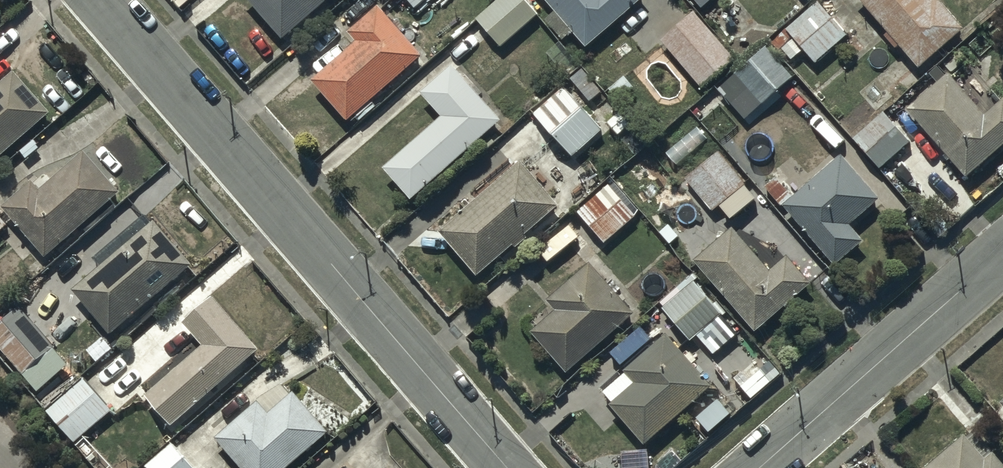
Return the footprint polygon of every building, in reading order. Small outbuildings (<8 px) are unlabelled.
[(282,42),(329,0),(245,0),(282,42)] [(500,47),(538,16),(525,0),(499,0),(477,19),(500,47)] [(554,15),(546,21),(562,41),(572,33),(583,47),(641,0),(542,0),(554,15)] [(702,10),(715,0),(693,0),(702,10)] [(888,35),(884,37),(895,50),(898,48),(918,70),(963,32),(935,1),(932,3),(929,0),(858,0),(888,35)] [(817,4),(786,30),(815,64),(846,37),(817,4)] [(311,81),(347,123),(421,58),(377,8),(348,34),(355,42),(311,81)] [(693,13),(662,42),(707,90),(738,61),(693,13)] [(716,89),(744,120),(792,79),(765,47),(716,89)] [(410,202),(498,121),(449,68),(419,95),(440,118),(382,171),(410,202)] [(50,114),(13,72),(0,84),(0,157),(50,114)] [(906,110),(965,179),(1002,147),(1002,100),(983,117),(947,75),(906,110)] [(561,86),(531,113),(572,158),(602,131),(561,86)] [(882,114),(853,140),(879,169),(908,143),(882,114)] [(667,153),(676,164),(706,140),(696,129),(667,153)] [(718,152),(684,179),(711,212),(744,185),(718,152)] [(1,208),(44,258),(118,194),(82,153),(38,191),(30,182),(1,208)] [(842,157),(783,207),(835,267),(863,243),(848,226),(878,200),(842,157)] [(519,163),(438,233),(477,278),(513,247),(515,250),(527,239),(525,237),(558,208),(519,163)] [(607,184),(576,212),(605,244),(636,216),(607,184)] [(154,222),(73,291),(110,336),(146,305),(149,309),(161,298),(158,295),(192,267),(154,222)] [(732,229),(694,261),(755,334),(812,286),(788,257),(769,273),(732,229)] [(531,332),(566,373),(634,315),(590,263),(545,302),(554,312),(531,332)] [(693,282),(662,309),(690,341),(695,337),(712,356),(738,333),(693,282)] [(145,396),(171,426),(257,350),(212,299),(183,324),(202,346),(145,396)] [(19,307),(0,324),(0,350),(38,394),(34,397),(73,444),(110,413),(82,380),(66,393),(54,379),(70,366),(19,307)] [(610,406),(644,446),(713,388),(668,335),(623,372),(625,374),(603,393),(612,404),(610,406)] [(256,402),(215,439),(242,467),(288,467),(328,432),(294,394),(269,416),(256,402)] [(719,400),(695,419),(708,435),(732,417),(719,400)] [(925,467),(1002,467),(1002,466),(974,432),(965,439),(963,436),(925,467)] [(171,446),(146,467),(191,467),(171,446)]
